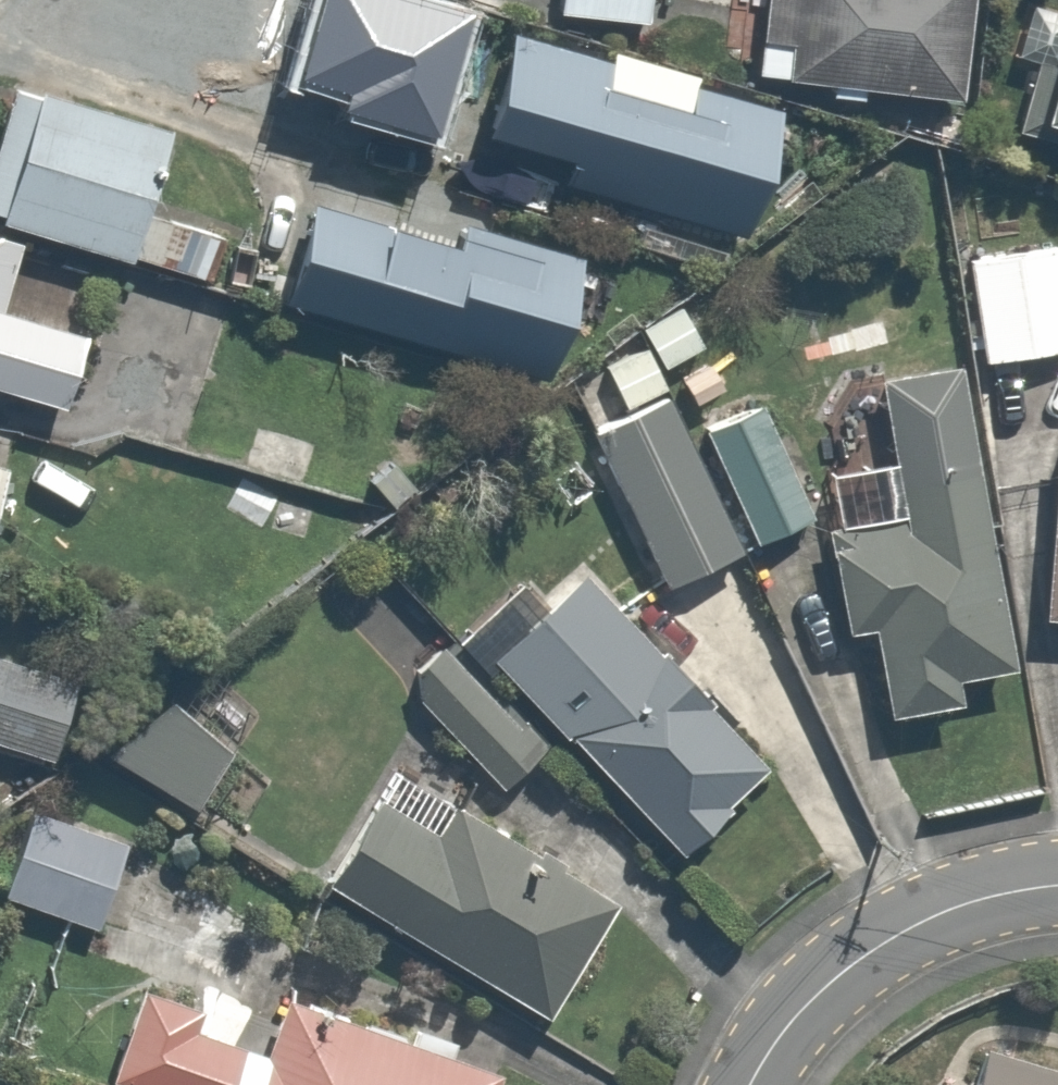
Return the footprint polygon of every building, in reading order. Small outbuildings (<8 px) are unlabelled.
[(397,0),(163,0),(137,67),(297,128),(333,32),(359,42),(347,75),(407,98),(438,16),(397,0)] [(563,11),(649,22),(652,0),(565,0),(563,11)] [(760,77),(908,86),(905,124),(967,127),(975,0),(765,0),(760,77)] [(626,46),(622,60),(529,29),(492,143),(587,174),(576,206),(646,229),(657,197),(753,228),(790,115),(694,84),(698,69),(626,46)] [(1049,120),(1057,122),(1057,90),(1049,120)] [(178,142),(16,95),(0,150),(0,220),(216,282),(231,230),(159,210),(178,142)] [(471,227),(466,246),(321,209),(297,302),(560,370),(589,258),(471,227)] [(25,240),(0,233),(0,392),(77,414),(99,336),(5,310),(25,240)] [(971,262),(988,362),(1057,350),(1057,247),(971,262)] [(598,431),(579,440),(652,589),(734,548),(639,354),(575,386),(598,431)] [(1020,659),(966,375),(886,391),(910,519),(832,534),(851,632),(885,626),(902,714),(973,701),(967,669),(1020,659)] [(758,410),(706,435),(759,544),(810,519),(758,410)] [(1045,620),(1057,621),(1057,466),(1045,620)] [(762,765),(585,570),(488,658),(666,853),(762,765)] [(556,744),(445,648),(417,680),(527,777),(556,744)] [(0,658),(0,745),(71,762),(91,680),(0,658)] [(114,755),(190,813),(236,754),(159,696),(114,755)] [(614,906),(399,778),(338,882),(553,1009),(614,906)] [(131,843),(30,810),(2,896),(103,929),(131,843)] [(150,992),(115,1084),(492,1084),(500,1063),(295,984),(269,1052),(204,1027),(208,1015),(150,992)] [(886,1084),(1057,1084),(1057,1022),(986,998),(961,1074),(896,1053),(886,1084)]
